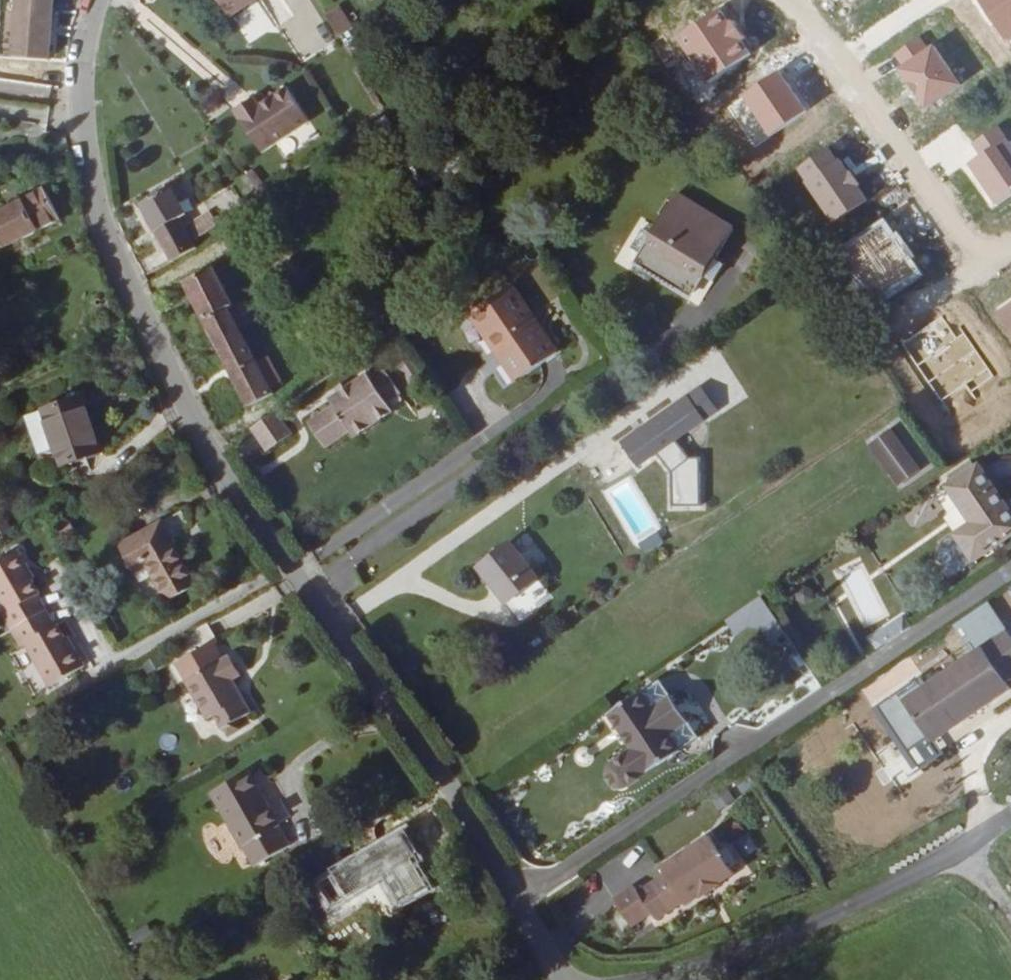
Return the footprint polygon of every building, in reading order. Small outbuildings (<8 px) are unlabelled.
[(3,44),(38,45),(41,0),(5,0),(3,44)] [(225,18),(256,0),(214,0),(225,18)] [(337,6),(324,14),(340,38),(353,30),(337,6)] [(254,142),(302,114),(283,79),(254,96),(249,88),(228,99),(254,142)] [(185,226),(182,221),(173,205),(182,200),(169,176),(179,171),(171,159),(128,181),(160,240),(165,237),(185,226)] [(47,204),(30,170),(0,184),(0,227),(47,204)] [(678,200),(639,266),(697,297),(735,233),(678,200)] [(190,223),(185,226),(165,237),(169,244),(193,231),(190,223)] [(173,264),(221,356),(236,385),(275,364),(261,336),(249,342),(197,239),(183,246),(188,256),(173,264)] [(482,339),(501,366),(537,342),(490,272),(448,301),(476,344),(482,339)] [(494,371),(501,366),(482,339),(476,344),(494,371)] [(393,415),(368,377),(329,403),(333,410),(307,427),(324,452),(350,436),(354,441),(393,415)] [(69,387),(13,408),(28,445),(44,439),(51,458),(90,443),(69,387)] [(698,388),(620,444),(636,468),(656,454),(670,474),(671,508),(699,508),(698,459),(686,460),(673,442),(715,412),(698,388)] [(256,399),(232,415),(246,437),(270,420),(256,399)] [(877,437),(860,448),(881,478),(897,466),(877,437)] [(958,558),(959,559),(1010,527),(1010,525),(970,460),(936,482),(959,519),(941,531),(941,533),(958,558)] [(906,478),(897,466),(881,478),(889,490),(906,478)] [(131,542),(141,556),(161,589),(193,569),(154,509),(111,536),(112,539),(120,550),(131,542)] [(492,530),(459,553),(476,576),(486,591),(519,568),(492,530)] [(943,568),(958,558),(941,533),(927,541),(924,548),(937,567),(943,568)] [(114,555),(120,551),(120,550),(112,539),(105,542),(104,549),(108,555),(114,555)] [(17,562),(5,541),(0,544),(0,628),(6,638),(11,636),(35,678),(72,658),(60,637),(57,640),(52,630),(44,617),(41,618),(22,588),(26,585),(18,573),(13,564),(17,562)] [(129,564),(141,556),(131,542),(120,550),(120,551),(129,564)] [(23,570),(17,562),(13,564),(18,573),(23,570)] [(497,607),(530,584),(519,568),(486,591),(497,607)] [(756,599),(726,623),(746,648),(758,639),(763,646),(782,632),(756,599)] [(206,624),(201,627),(201,628),(210,642),(215,640),(206,624)] [(901,696),(928,738),(1008,686),(1002,678),(1010,672),(1010,636),(1005,627),(901,696)] [(57,640),(60,637),(55,628),(52,630),(57,640)] [(210,642),(201,628),(170,659),(173,664),(208,723),(214,719),(223,734),(252,716),(232,683),(241,677),(230,657),(222,661),(210,642)] [(640,684),(622,696),(661,752),(679,740),(640,684)] [(661,752),(622,696),(622,695),(590,717),(613,751),(595,764),(589,771),(587,777),(589,782),(595,788),(601,791),(609,789),(662,753),(661,752)] [(202,783),(247,855),(284,833),(239,760),(202,783)] [(716,810),(733,799),(723,783),(706,793),(716,810)] [(374,804),(344,822),(360,849),(390,831),(374,804)] [(679,896),(682,901),(696,892),(697,893),(712,882),(711,881),(725,872),(722,868),(728,864),(728,859),(721,847),(716,847),(710,850),(700,835),(657,863),(661,870),(648,879),(633,888),(651,915),(665,905),(679,896)] [(372,867),(398,911),(428,893),(396,840),(383,848),(389,857),(372,867)] [(282,966),(259,979),(291,979),(282,966)]
